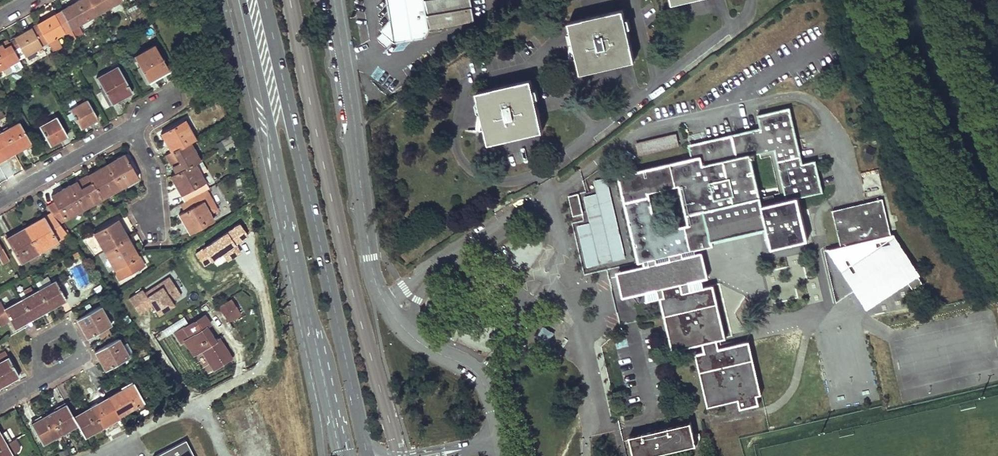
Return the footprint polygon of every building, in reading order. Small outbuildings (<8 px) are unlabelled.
[(59,11),(60,13),(74,38),(83,34),(77,24),(95,15),(87,0),(80,0),(71,4),(59,11)] [(95,15),(121,0),(87,0),(95,15)] [(391,23),(382,34),(384,35),(393,41),(394,43),(423,38),(429,28),(474,21),(471,0),(387,0),(391,23)] [(634,60),(622,9),(569,22),(581,73),(634,60)] [(46,43),(52,52),(60,48),(54,38),(63,33),(68,42),(74,38),(60,13),(55,16),(54,15),(43,21),(36,25),(46,43)] [(15,40),(8,43),(12,50),(18,47),(23,57),(41,47),(40,46),(46,43),(36,25),(22,33),(13,37),(15,40)] [(393,41),(384,35),(380,40),(389,47),(393,41)] [(6,39),(0,42),(1,44),(0,45),(0,69),(18,60),(12,50),(8,43),(6,39)] [(154,45),(133,57),(147,83),(155,79),(169,71),(154,45)] [(117,66),(95,78),(110,104),(120,99),(132,92),(117,66)] [(543,130),(531,80),(477,92),(489,143),(543,130)] [(86,100),(69,110),(79,129),(89,123),(97,119),(86,100)] [(789,109),(758,116),(761,129),(689,146),(692,159),(619,176),(640,262),(644,261),(694,249),(712,245),(711,241),(767,228),(772,248),(807,240),(797,198),(822,192),(815,162),(803,165),(789,109)] [(56,117),(38,127),(48,146),(57,141),(67,136),(56,117)] [(191,131),(185,120),(182,121),(189,133),(191,131)] [(189,133),(182,121),(160,134),(165,141),(168,139),(170,143),(169,144),(173,151),(188,143),(190,142),(195,139),(191,131),(189,133)] [(18,122),(0,131),(13,152),(22,147),(30,144),(18,122)] [(0,131),(0,160),(4,157),(13,152),(0,131)] [(679,146),(676,133),(635,143),(638,156),(679,146)] [(233,140),(230,136),(222,140),(224,145),(231,142),(233,140)] [(170,143),(168,139),(165,141),(171,152),(173,151),(169,144),(170,143)] [(199,159),(195,152),(194,153),(188,143),(173,151),(171,152),(165,155),(169,162),(172,160),(175,164),(173,165),(177,172),(192,163),(194,162),(199,159)] [(136,176),(123,153),(116,158),(118,161),(114,163),(113,162),(106,166),(117,186),(119,189),(126,184),(125,182),(136,176)] [(118,161),(116,158),(105,164),(106,166),(113,162),(114,163),(118,161)] [(175,164),(172,160),(169,162),(174,173),(177,172),(173,165),(175,164)] [(201,173),(194,162),(192,163),(199,175),(201,173)] [(199,175),(192,163),(177,172),(174,173),(170,175),(174,184),(178,182),(180,186),(179,187),(182,193),(205,181),(201,173),(199,175)] [(106,166),(105,164),(98,168),(100,172),(96,174),(95,173),(89,176),(100,196),(101,199),(108,195),(107,192),(117,186),(106,166)] [(100,172),(98,168),(87,174),(89,176),(95,173),(96,174),(100,172)] [(861,172),(864,191),(881,189),(879,170),(861,172)] [(89,176),(87,174),(79,179),(82,182),(78,184),(77,183),(70,187),(81,207),(83,209),(90,205),(89,203),(100,196),(89,176)] [(137,178),(136,176),(125,182),(126,184),(137,178)] [(587,267),(625,258),(606,178),(594,181),(597,194),(584,197),(590,224),(577,227),(587,267)] [(82,182),(79,179),(69,185),(70,187),(77,183),(78,184),(82,182)] [(59,193),(52,197),(55,202),(46,207),(50,212),(59,223),(72,215),(70,213),(81,207),(70,187),(69,185),(62,189),(63,192),(60,194),(59,193)] [(119,189),(117,186),(107,192),(108,195),(119,189)] [(63,192),(62,189),(51,195),(52,197),(59,193),(60,194),(63,192)] [(213,205),(204,190),(182,203),(186,210),(178,214),(183,222),(186,221),(188,224),(187,225),(191,232),(213,219),(209,211),(212,210),(213,205)] [(582,215),(577,195),(567,198),(572,217),(582,215)] [(101,199),(100,196),(89,203),(90,205),(101,199)] [(900,247),(893,244),(890,235),(891,235),(881,197),(832,210),(841,245),(841,247),(842,247),(848,256),(845,259),(854,273),(857,270),(857,276),(860,282),(861,283),(864,286),(869,289),(874,289),(878,289),(883,287),(888,285),(892,282),(897,278),(900,275),(903,271),(913,286),(923,280),(911,262),(906,266),(907,259),(905,252),(900,247)] [(83,209),(81,207),(70,213),(72,215),(83,209)] [(59,223),(50,212),(35,221),(40,228),(28,234),(37,250),(49,243),(50,246),(58,241),(56,239),(67,233),(59,223)] [(124,230),(118,219),(115,220),(119,227),(117,227),(120,232),(124,230)] [(128,237),(124,230),(120,232),(117,227),(119,227),(115,220),(93,233),(97,240),(99,239),(105,250),(125,238),(128,237)] [(40,228),(35,221),(24,227),(28,234),(40,228)] [(186,221),(183,222),(189,233),(191,232),(187,225),(188,224),(186,221)] [(28,234),(24,227),(13,233),(17,241),(28,234)] [(37,250),(28,234),(17,241),(13,233),(6,238),(20,263),(27,259),(26,256),(37,250)] [(67,234),(67,233),(56,239),(58,241),(68,236),(67,234)] [(134,248),(128,237),(125,238),(129,245),(128,246),(130,250),(134,248)] [(143,265),(134,248),(130,250),(128,246),(129,245),(125,238),(105,250),(103,251),(107,258),(109,257),(116,268),(114,269),(119,278),(143,265)] [(105,250),(99,239),(97,240),(103,251),(105,250)] [(50,246),(49,243),(37,250),(39,253),(50,246)] [(848,256),(842,247),(841,247),(841,245),(824,249),(837,301),(861,283),(860,282),(857,276),(857,270),(854,273),(845,259),(848,256)] [(712,286),(703,288),(701,279),(695,253),(694,249),(644,261),(645,265),(618,271),(624,297),(647,292),(647,300),(646,300),(646,301),(661,298),(673,350),(703,342),(705,352),(697,354),(709,406),(739,399),(741,408),(758,403),(756,395),(760,393),(748,342),(719,349),(717,340),(725,338),(712,286)] [(39,253),(37,250),(26,256),(27,259),(39,253)] [(707,277),(701,251),(695,253),(701,279),(707,277)] [(116,268),(109,257),(107,258),(114,269),(116,268)] [(156,313),(183,298),(170,274),(129,297),(139,315),(152,307),(156,313)] [(63,296),(55,280),(37,290),(47,306),(48,309),(57,304),(55,301),(63,296)] [(30,287),(18,293),(21,299),(33,292),(30,287)] [(47,306),(37,290),(33,292),(21,299),(30,315),(31,318),(40,314),(38,310),(47,306)] [(65,300),(63,296),(55,301),(57,304),(65,300)] [(30,315),(21,299),(5,308),(4,308),(10,319),(14,327),(24,323),(22,319),(30,315)] [(230,299),(217,307),(228,324),(241,315),(230,299)] [(10,319),(4,308),(5,308),(1,301),(0,302),(0,324),(10,319)] [(48,309),(47,306),(38,310),(40,314),(48,309)] [(104,313),(100,306),(78,318),(82,325),(88,322),(90,325),(82,330),(87,337),(108,325),(102,314),(104,313)] [(111,324),(104,313),(102,314),(108,325),(111,324)] [(209,327),(204,317),(174,335),(181,347),(184,345),(193,359),(200,354),(213,373),(233,361),(219,340),(216,343),(206,328),(209,327)] [(82,325),(78,318),(76,318),(82,330),(90,325),(88,322),(82,325)] [(554,333),(543,326),(536,337),(548,344),(554,333)] [(119,337),(96,349),(102,360),(100,362),(104,370),(126,357),(120,346),(123,344),(119,337)] [(129,356),(123,344),(120,346),(126,357),(129,356)] [(6,352),(0,355),(0,383),(1,386),(11,380),(9,377),(17,373),(6,352)] [(144,401),(134,383),(121,391),(121,390),(116,392),(107,397),(109,400),(118,416),(144,401)] [(109,400),(107,397),(96,403),(98,407),(109,400)] [(118,416),(109,400),(98,407),(96,403),(90,406),(102,427),(119,418),(118,416)] [(66,407),(65,404),(54,410),(56,413),(66,407)] [(102,427),(90,406),(84,410),(85,414),(74,420),(77,425),(84,437),(102,427)] [(72,417),(66,407),(56,413),(54,410),(47,414),(59,435),(77,425),(74,420),(72,417)] [(85,414),(84,410),(72,417),(74,420),(85,414)] [(59,435),(47,414),(42,417),(43,420),(32,427),(42,444),(59,435)] [(43,420),(42,417),(30,424),(32,427),(43,420)] [(690,422),(630,437),(635,455),(645,455),(695,444),(690,422)] [(16,438),(9,443),(14,452),(21,447),(16,438)] [(5,443),(0,446),(0,455),(13,455),(5,443)] [(184,444),(160,455),(191,455),(184,444)]
